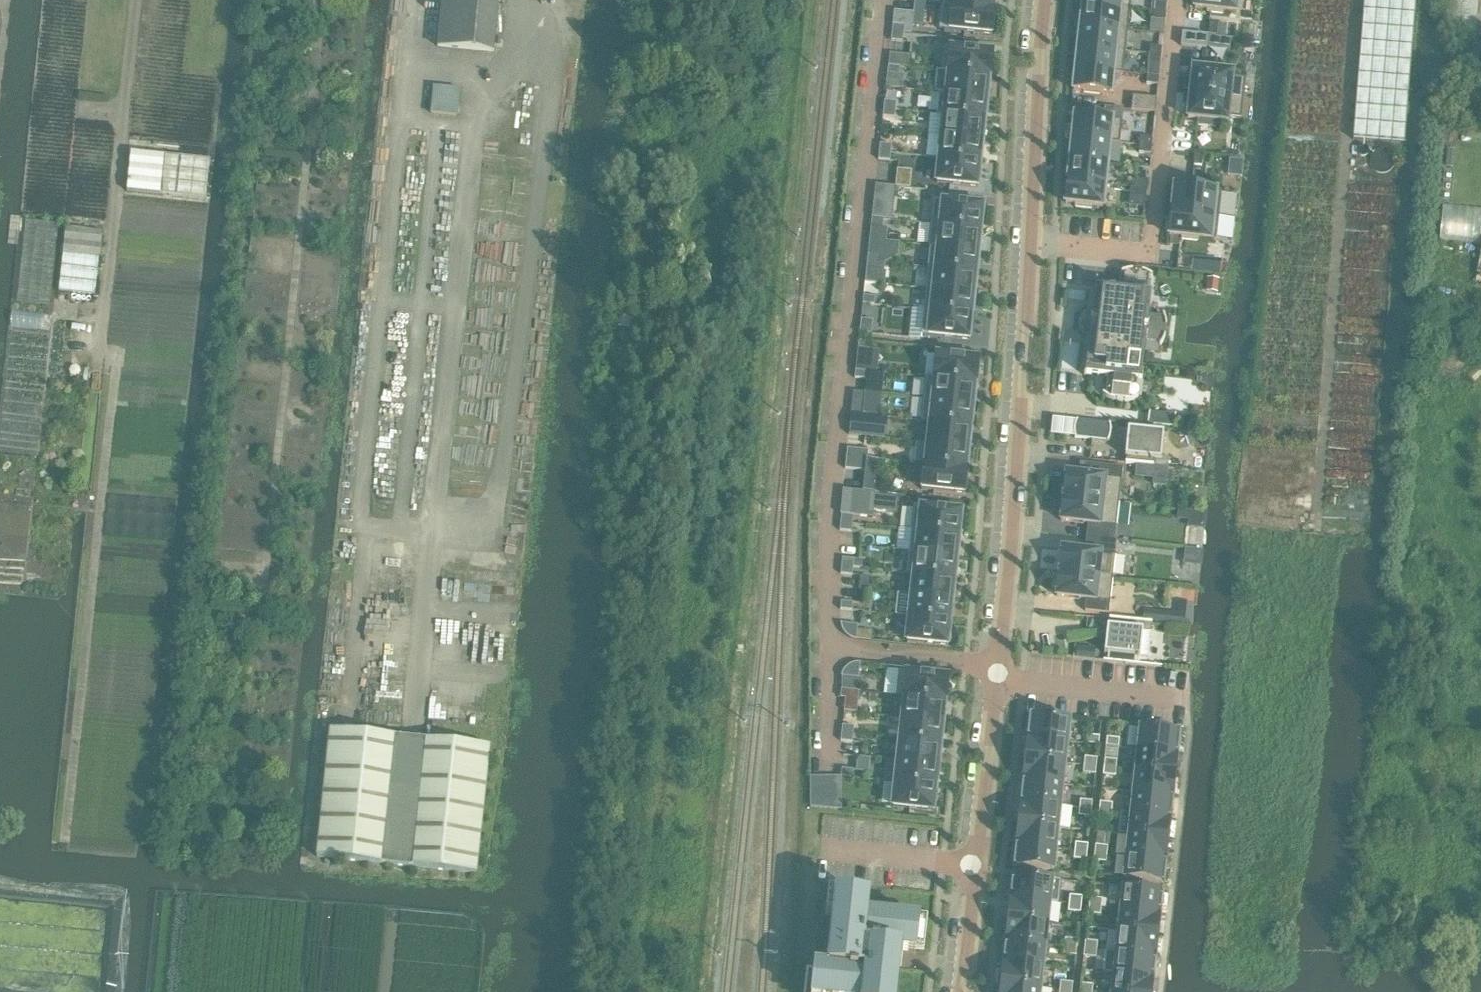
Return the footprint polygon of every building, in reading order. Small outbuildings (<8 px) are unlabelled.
[(436,45),(492,51),(497,0),(441,0),(436,45)] [(996,0),(944,0),(944,4),(993,10),(993,1),(996,1),(996,0)] [(1081,0),(1082,0),(1082,4),(1130,9),(1131,0),(1081,0)] [(1193,9),(1207,10),(1206,13),(1222,15),(1222,12),(1236,13),(1237,0),(1194,0),(1193,9)] [(1404,144),(1413,19),(1415,2),(1415,0),(1363,0),(1363,2),(1352,140),(1404,144)] [(1449,38),(1474,40),(1477,0),(1449,0),(1446,30),(1450,30),(1449,38)] [(1154,3),(1154,11),(1165,13),(1166,5),(1154,3)] [(994,10),(944,4),(942,4),(939,29),(992,35),(994,10)] [(1081,14),(1080,25),(1127,31),(1130,9),(1082,4),(1081,7),(1080,8),(1081,9),(1081,13),(1080,13),(1080,14),(1081,14)] [(1165,13),(1153,12),(1153,20),(1164,21),(1165,13)] [(1217,25),(1209,24),(1208,36),(1216,37),(1217,25)] [(904,26),(892,25),(891,33),(903,34),(904,26)] [(1078,35),(1077,47),(1125,52),(1127,31),(1080,25),(1079,29),(1078,29),(1078,30),(1079,30),(1079,34),(1078,34),(1078,35)] [(891,41),(902,42),(903,34),(891,33),(891,41)] [(1182,33),(1180,46),(1205,49),(1207,36),(1182,33)] [(990,76),(992,52),(944,47),(942,71),(988,76),(990,76)] [(1076,57),(1075,68),(1113,72),(1113,73),(1123,74),(1125,52),(1077,47),(1077,50),(1076,50),(1076,51),(1077,52),(1076,56),(1075,56),(1075,57),(1076,57)] [(1162,48),(1150,47),(1149,55),(1161,56),(1162,48)] [(889,54),(888,66),(900,67),(906,68),(906,67),(907,56),(889,54)] [(1161,56),(1149,55),(1148,63),(1160,64),(1161,56)] [(1191,79),(1184,79),(1183,93),(1243,99),(1245,79),(1231,78),(1232,73),(1221,72),(1222,65),(1204,63),(1203,70),(1192,69),(1191,79)] [(888,66),(887,74),(899,75),(900,67),(888,66)] [(1074,78),(1073,91),(1084,92),(1083,93),(1100,95),(1100,94),(1111,95),(1113,73),(1113,72),(1075,68),(1075,72),(1074,72),(1074,73),(1074,77),(1073,77),(1073,78),(1074,78)] [(987,85),(988,76),(942,71),(942,72),(948,72),(946,93),(939,92),(939,93),(988,98),(989,85),(987,85)] [(1158,77),(1146,76),(1145,84),(1157,85),(1158,77)] [(433,87),(431,114),(458,116),(460,89),(433,87)] [(884,101),(883,109),(895,110),(896,102),(900,102),(902,90),(885,89),(884,101)] [(987,111),(988,98),(939,93),(936,114),(983,119),(984,110),(987,111)] [(1183,93),(1181,107),(1188,107),(1187,118),(1198,119),(1197,126),(1215,128),(1216,121),(1227,122),(1227,118),(1240,119),(1243,99),(1183,93)] [(1155,113),(1156,99),(1132,96),(1131,110),(1155,113)] [(895,110),(883,109),(882,117),(894,118),(895,110)] [(982,128),(983,119),(936,114),(936,115),(944,116),(941,136),(983,141),(985,128),(982,128)] [(1071,133),(1071,134),(1072,134),(1071,138),(1110,142),(1110,143),(1119,144),(1122,120),(1101,118),(1101,117),(1085,115),(1085,116),(1074,115),(1073,128),(1072,127),(1072,129),(1072,133),(1071,133)] [(1466,139),(1480,140),(1480,128),(1467,127),(1466,139)] [(982,154),(983,141),(941,137),(939,158),(979,162),(980,153),(982,154)] [(1140,137),(1139,145),(1151,146),(1152,138),(1140,137)] [(1069,154),(1069,156),(1070,156),(1069,159),(1107,164),(1110,143),(1110,142),(1071,138),(1070,149),(1069,149),(1069,150),(1070,150),(1070,154),(1069,154)] [(891,145),(880,144),(879,152),(890,153),(891,145)] [(1151,147),(1139,145),(1138,153),(1150,155),(1151,147)] [(163,155),(131,151),(127,191),(159,194),(163,155)] [(890,153),(879,152),(878,160),(890,161),(890,153)] [(1203,154),(1195,154),(1194,165),(1202,166),(1203,154)] [(209,160),(163,155),(159,194),(205,199),(209,160)] [(981,162),(979,162),(939,158),(936,183),(978,187),(981,162)] [(1066,176),(1066,177),(1067,177),(1067,181),(1105,185),(1107,164),(1069,159),(1068,171),(1067,170),(1067,172),(1068,172),(1067,176),(1066,176)] [(1230,160),(1228,176),(1240,178),(1242,178),(1243,162),(1242,161),(1230,160)] [(1147,182),(1135,180),(1134,188),(1146,189),(1147,182)] [(1066,191),(1064,203),(1075,204),(1075,208),(1091,209),(1092,206),(1103,207),(1105,185),(1067,181),(1066,184),(1065,185),(1066,185),(1066,190),(1065,190),(1065,191),(1066,191)] [(1172,197),(1170,209),(1171,209),(1171,211),(1218,216),(1221,191),(1185,187),(1185,186),(1184,186),(1184,187),(1180,187),(1180,186),(1179,186),(1174,186),(1173,197),(1172,197)] [(1146,189),(1134,188),(1133,196),(1145,197),(1146,189)] [(981,230),(984,205),(933,200),(930,224),(980,229),(981,230)] [(884,211),(872,210),(872,218),(883,219),(884,211)] [(1170,221),(1168,236),(1182,237),(1181,240),(1197,242),(1197,239),(1215,241),(1218,216),(1171,211),(1171,214),(1170,214),(1170,216),(1170,220),(1169,220),(1169,221),(1170,221)] [(871,226),(882,227),(883,219),(872,218),(871,226)] [(979,238),(980,229),(930,224),(928,246),(980,251),(981,239),(979,238)] [(56,291),(94,296),(102,231),(65,225),(56,291)] [(978,264),(980,251),(928,246),(928,247),(930,247),(928,268),(975,273),(976,264),(978,264)] [(880,254),(868,253),(867,261),(879,262),(880,254)] [(1193,259),(1191,272),(1207,273),(1209,260),(1193,259)] [(866,269),(884,271),(885,263),(879,262),(867,261),(866,269)] [(974,281),(975,273),(928,268),(926,289),(975,294),(976,282),(974,281)] [(1124,273),(1122,290),(1095,287),(1096,282),(1097,282),(1097,280),(1095,279),(1091,316),(1091,318),(1093,319),(1094,320),(1098,320),(1098,328),(1094,327),(1093,327),(1091,328),(1089,330),(1084,376),(1085,376),(1085,375),(1107,377),(1105,396),(1103,394),(1102,395),(1108,399),(1113,401),(1118,402),(1123,403),(1132,401),(1138,399),(1137,398),(1134,399),(1135,394),(1136,382),(1137,381),(1141,381),(1145,343),(1145,342),(1160,344),(1159,347),(1162,342),(1164,337),(1166,329),(1166,324),(1165,322),(1165,320),(1165,319),(1163,315),(1162,316),(1163,318),(1148,317),(1151,293),(1147,293),(1149,276),(1151,277),(1152,277),(1147,274),(1143,272),(1137,271),(1132,271),(1128,271),(1123,272),(1121,273),(1122,274),(1124,273)] [(1207,279),(1206,291),(1216,292),(1218,280),(1207,279)] [(974,307),(975,294),(926,289),(923,310),(970,315),(971,307),(974,307)] [(863,296),(862,304),(874,305),(875,297),(863,296)] [(972,316),(970,315),(923,310),(921,335),(969,340),(972,316)] [(859,333),(871,334),(872,326),(860,325),(859,333)] [(858,341),(857,349),(869,350),(870,342),(858,341)] [(976,383),(979,358),(935,354),(933,378),(925,377),(925,378),(975,383),(976,383)] [(855,370),(854,378),(866,379),(867,372),(855,370)] [(974,392),(975,383),(925,378),(923,399),(974,405),(976,392),(974,392)] [(973,417),(974,405),(923,399),(920,420),(970,426),(971,417),(973,417)] [(863,407),(852,405),(851,413),(862,414),(863,407)] [(1150,412),(1149,412),(1147,424),(1148,425),(1148,424),(1173,427),(1173,428),(1174,428),(1176,415),(1174,415),(1150,412)] [(1189,416),(1188,425),(1200,427),(1202,415),(1193,414),(1189,416)] [(1073,429),(1073,431),(1073,432),(1073,433),(1074,434),(1074,435),(1074,436),(1074,437),(1075,438),(1076,438),(1076,437),(1085,438),(1087,422),(1077,421),(1078,420),(1076,420),(1076,421),(1075,422),(1075,423),(1075,424),(1074,424),(1074,425),(1074,426),(1074,427),(1074,428),(1073,429)] [(969,435),(970,426),(928,422),(926,443),(970,448),(971,435),(969,435)] [(1087,422),(1085,438),(1098,440),(1100,423),(1087,422)] [(1109,424),(1100,423),(1098,440),(1107,441),(1108,442),(1108,441),(1109,440),(1109,439),(1110,438),(1110,437),(1110,435),(1110,434),(1111,433),(1111,432),(1111,431),(1111,430),(1111,429),(1111,428),(1110,426),(1110,425),(1110,424),(1110,423),(1108,424),(1109,424)] [(1163,432),(1129,429),(1125,464),(1168,468),(1169,458),(1161,458),(1163,432)] [(968,460),(970,448),(926,443),(923,464),(966,469),(967,460),(968,460)] [(859,449),(847,448),(846,456),(858,457),(859,449)] [(858,457),(846,456),(845,469),(866,471),(867,458),(858,457)] [(1122,468),(1080,463),(1079,475),(1121,479),(1122,468)] [(967,469),(966,469),(923,464),(923,465),(916,464),(913,488),(964,494),(967,469)] [(1154,467),(1153,477),(1153,485),(1165,486),(1167,468),(1154,467)] [(1079,475),(1066,473),(1065,478),(1063,493),(1064,493),(1063,497),(1118,503),(1121,479),(1079,475)] [(843,489),(841,515),(853,516),(872,518),(873,510),(886,511),(888,494),(877,493),(864,492),(843,489)] [(1118,503),(1063,497),(1063,501),(1062,501),(1061,516),(1060,521),(1088,524),(1116,527),(1118,503)] [(960,536),(962,511),(914,505),(911,530),(958,536),(960,536)] [(1178,519),(1189,520),(1190,513),(1178,512),(1178,519)] [(853,516),(841,515),(840,523),(852,524),(853,516)] [(839,531),(851,532),(852,524),(840,523),(839,531)] [(1088,524),(1087,538),(1114,541),(1116,527),(1088,524)] [(958,544),(958,536),(911,530),(909,552),(958,557),(959,545),(958,544)] [(1087,538),(1085,551),(1115,555),(1116,541),(1114,541),(1087,538)] [(1085,551),(1061,549),(1061,554),(1060,554),(1059,568),(1059,573),(1112,579),(1115,555),(1085,551)] [(957,570),(958,557),(909,552),(906,574),(914,575),(914,574),(954,578),(955,570),(957,570)] [(854,559),(842,558),(841,566),(853,567),(854,559)] [(840,574),(852,575),(853,567),(841,566),(840,574)] [(1112,579),(1059,573),(1058,577),(1056,591),(1057,591),(1056,596),(1086,600),(1109,602),(1112,579)] [(953,587),(954,578),(914,574),(914,575),(911,595),(953,600),(955,588),(953,587)] [(952,613),(953,600),(911,596),(909,617),(949,621),(950,613),(952,613)] [(1109,602),(1086,600),(1085,611),(1108,614),(1109,602)] [(840,609),(841,610),(852,611),(853,603),(841,601),(840,609)] [(1143,621),(1163,623),(1164,613),(1144,611),(1143,621)] [(951,621),(949,621),(909,617),(906,642),(948,646),(951,621)] [(1151,623),(1109,619),(1105,654),(1148,658),(1151,623)] [(855,640),(856,640),(858,625),(840,623),(840,625),(840,626),(841,627),(841,629),(842,630),(843,632),(843,633),(844,634),(846,636),(848,637),(850,639),(853,640),(855,640)] [(1094,649),(1077,648),(1076,657),(1093,659),(1094,649)] [(841,675),(840,676),(858,678),(860,663),(858,663),(857,663),(853,663),(850,664),(848,666),(846,667),(845,668),(844,669),(843,671),(841,673),(841,675)] [(946,701),(949,676),(898,671),(895,695),(904,696),(945,701),(946,701)] [(840,697),(845,698),(852,699),(853,691),(841,690),(840,697)] [(944,710),(945,701),(904,696),(902,718),(944,723),(946,710),(944,710)] [(1029,715),(1027,737),(1067,741),(1069,720),(1029,715)] [(943,735),(944,723),(902,718),(900,739),(940,744),(941,735),(943,735)] [(854,727),(842,725),(841,733),(853,734),(854,727)] [(1137,749),(1177,753),(1179,731),(1140,727),(1137,749)] [(329,729),(316,856),(477,874),(491,746),(329,729)] [(840,741),(852,742),(853,734),(841,733),(840,741)] [(1087,735),(1086,743),(1098,745),(1099,737),(1087,735)] [(1027,737),(1025,759),(1065,763),(1067,741),(1027,737)] [(1107,738),(1106,746),(1118,748),(1119,739),(1107,738)] [(940,744),(900,740),(897,761),(940,766),(941,753),(939,753),(940,744)] [(1135,771),(1175,775),(1177,753),(1137,749),(1135,771)] [(1085,757),(1084,765),(1096,767),(1097,758),(1085,757)] [(1025,759),(1022,781),(1062,785),(1065,763),(1025,759)] [(1104,759),(1104,767),(1116,769),(1117,761),(1104,759)] [(940,766),(897,761),(895,782),(935,787),(936,778),(938,778),(940,766)] [(1084,765),(1083,773),(1095,775),(1096,767),(1084,765)] [(1104,767),(1103,776),(1115,777),(1116,769),(1104,767)] [(841,769),(841,776),(852,778),(853,770),(841,769)] [(1133,793),(1172,797),(1175,775),(1135,771),(1133,793)] [(823,801),(823,777),(810,777),(810,801),(823,801)] [(1022,781),(1020,803),(1060,807),(1062,785),(1022,781)] [(937,787),(935,787),(895,783),(892,807),(934,812),(937,787)] [(1130,814),(1170,819),(1172,797),(1133,793),(1130,814)] [(1080,800),(1079,808),(1091,810),(1092,801),(1080,800)] [(1100,802),(1099,810),(1111,812),(1112,804),(1100,802)] [(1020,803),(1018,824),(1058,829),(1060,807),(1020,803)] [(1079,808),(1078,816),(1090,818),(1091,810),(1079,808)] [(1099,810),(1098,819),(1110,820),(1111,812),(1099,810)] [(1118,835),(1128,836),(1168,840),(1170,819),(1130,814),(1120,813),(1118,835)] [(1018,824),(1016,846),(1055,850),(1058,829),(1018,824)] [(1126,858),(1165,862),(1168,840),(1128,836),(1126,858)] [(1075,843),(1074,851),(1087,852),(1087,844),(1075,843)] [(1095,845),(1094,853),(1106,854),(1107,846),(1095,845)] [(1016,846),(1013,868),(1053,872),(1055,850),(1016,846)] [(1074,851),(1074,859),(1086,860),(1087,852),(1074,851)] [(1094,853),(1093,861),(1105,863),(1106,854),(1094,853)] [(1123,880),(1163,884),(1165,862),(1126,858),(1123,880)] [(1012,876),(1010,897),(1058,903),(1060,881),(1012,876)] [(1120,909),(1160,914),(1162,892),(1122,888),(1120,909)] [(836,896),(828,970),(806,968),(804,991),(895,991),(899,949),(915,951),(918,920),(866,914),(867,900),(836,896)] [(1070,896),(1069,904),(1081,905),(1082,897),(1070,896)] [(1010,897),(1008,919),(1048,923),(1050,903),(1058,904),(1058,903),(1010,897)] [(1090,898),(1089,906),(1101,907),(1102,899),(1090,898)] [(1069,904),(1068,912),(1080,914),(1081,905),(1069,904)] [(1089,906),(1088,914),(1100,915),(1101,907),(1089,906)] [(1118,931),(1157,935),(1160,914),(1120,909),(1118,931)] [(1008,919),(1005,941),(1045,945),(1048,923),(1008,919)] [(1115,953),(1155,957),(1157,935),(1118,931),(1115,953)] [(1065,939),(1064,947),(1076,948),(1077,940),(1065,939)] [(1005,941),(1003,962),(1043,967),(1045,945),(1005,941)] [(1085,941),(1084,949),(1096,951),(1097,942),(1085,941)] [(1064,947),(1063,955),(1075,956),(1076,948),(1064,947)] [(1084,949),(1083,957),(1095,959),(1096,951),(1084,949)] [(1103,973),(1113,974),(1153,979),(1155,957),(1115,953),(1105,952),(1103,973)] [(1003,962),(1001,984),(1041,988),(1043,967),(1003,962)] [(1153,979),(1113,974),(1111,991),(1151,991),(1153,979)] [(1060,982),(1059,990),(1071,991),(1072,983),(1060,982)]
